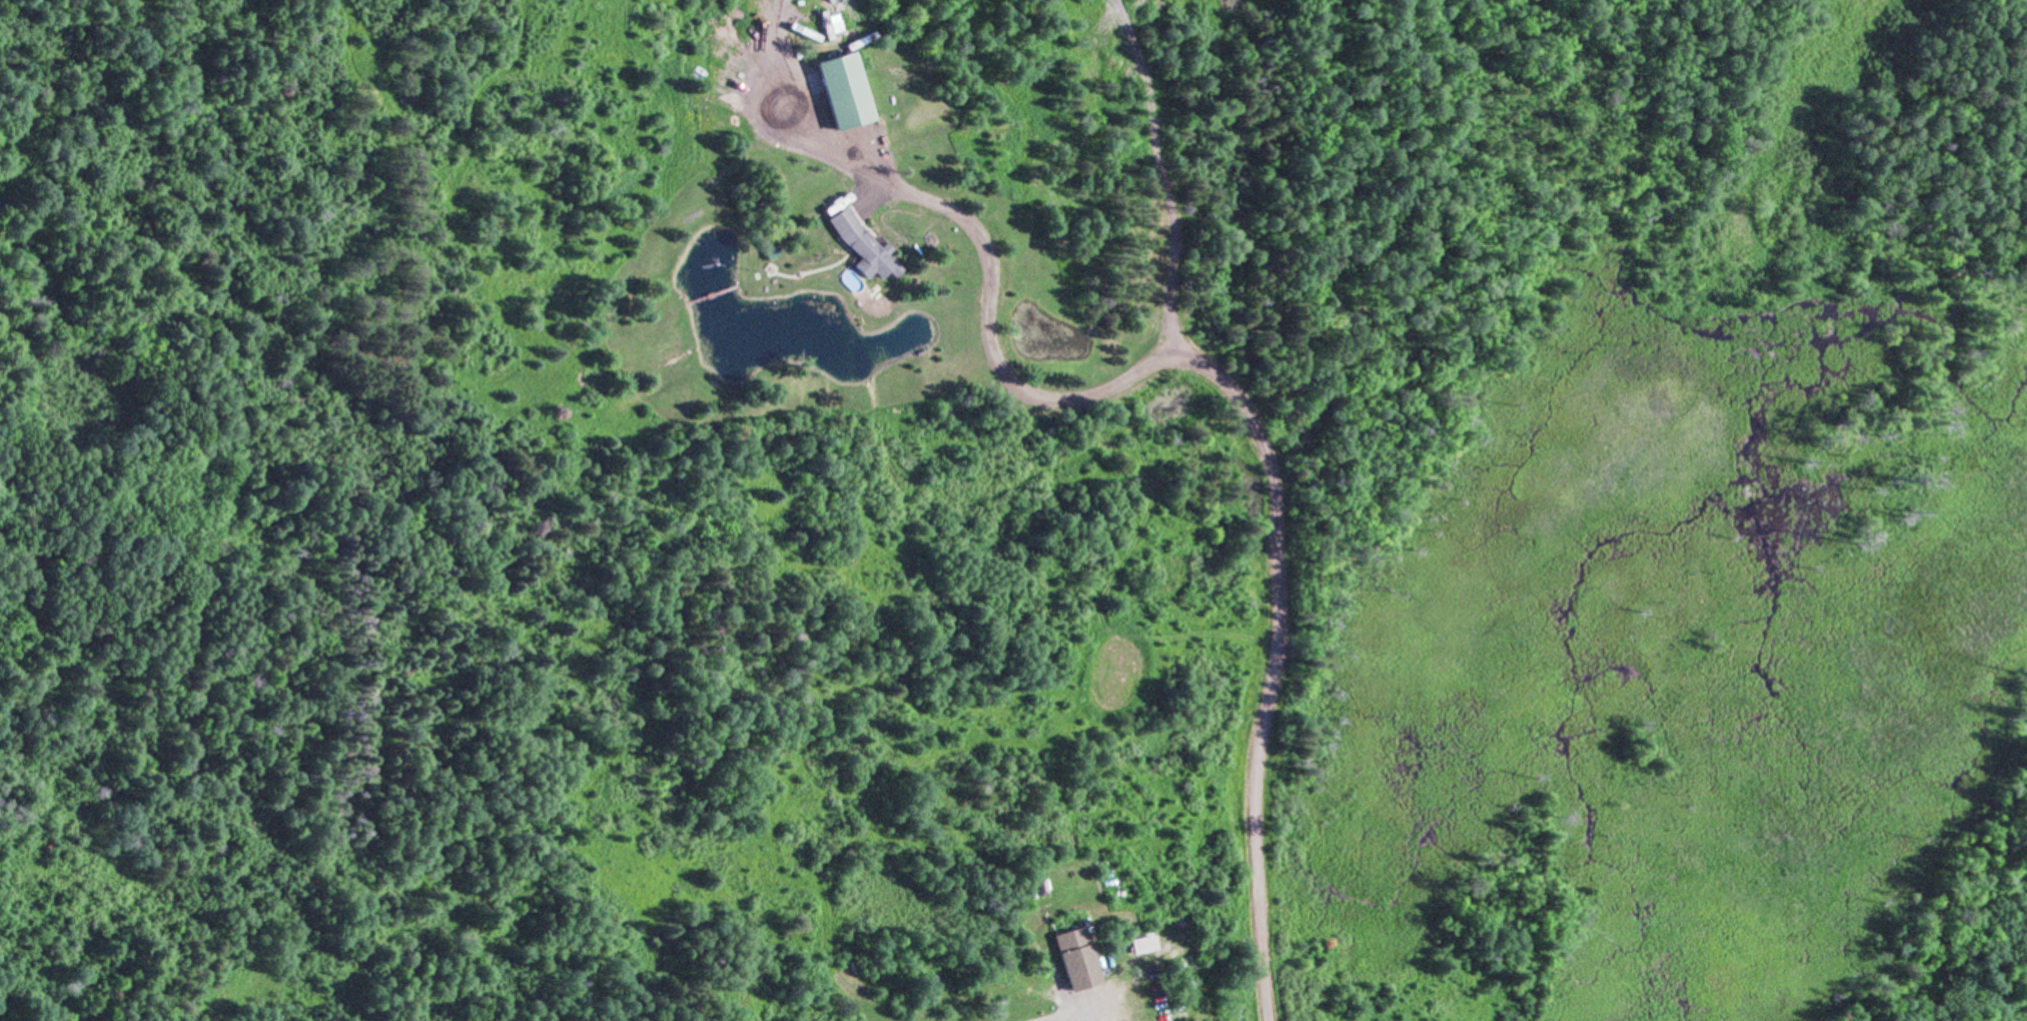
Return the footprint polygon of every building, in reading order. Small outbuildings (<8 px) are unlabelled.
[(875,117),(837,129),(816,62),(853,50),(875,117)] [(899,261),(898,274),(859,272),(860,256),(824,216),(840,201),(879,244),(892,244),(891,261),(899,261)] [(1084,927),(1100,981),(1070,990),(1054,936),(1084,927)]
